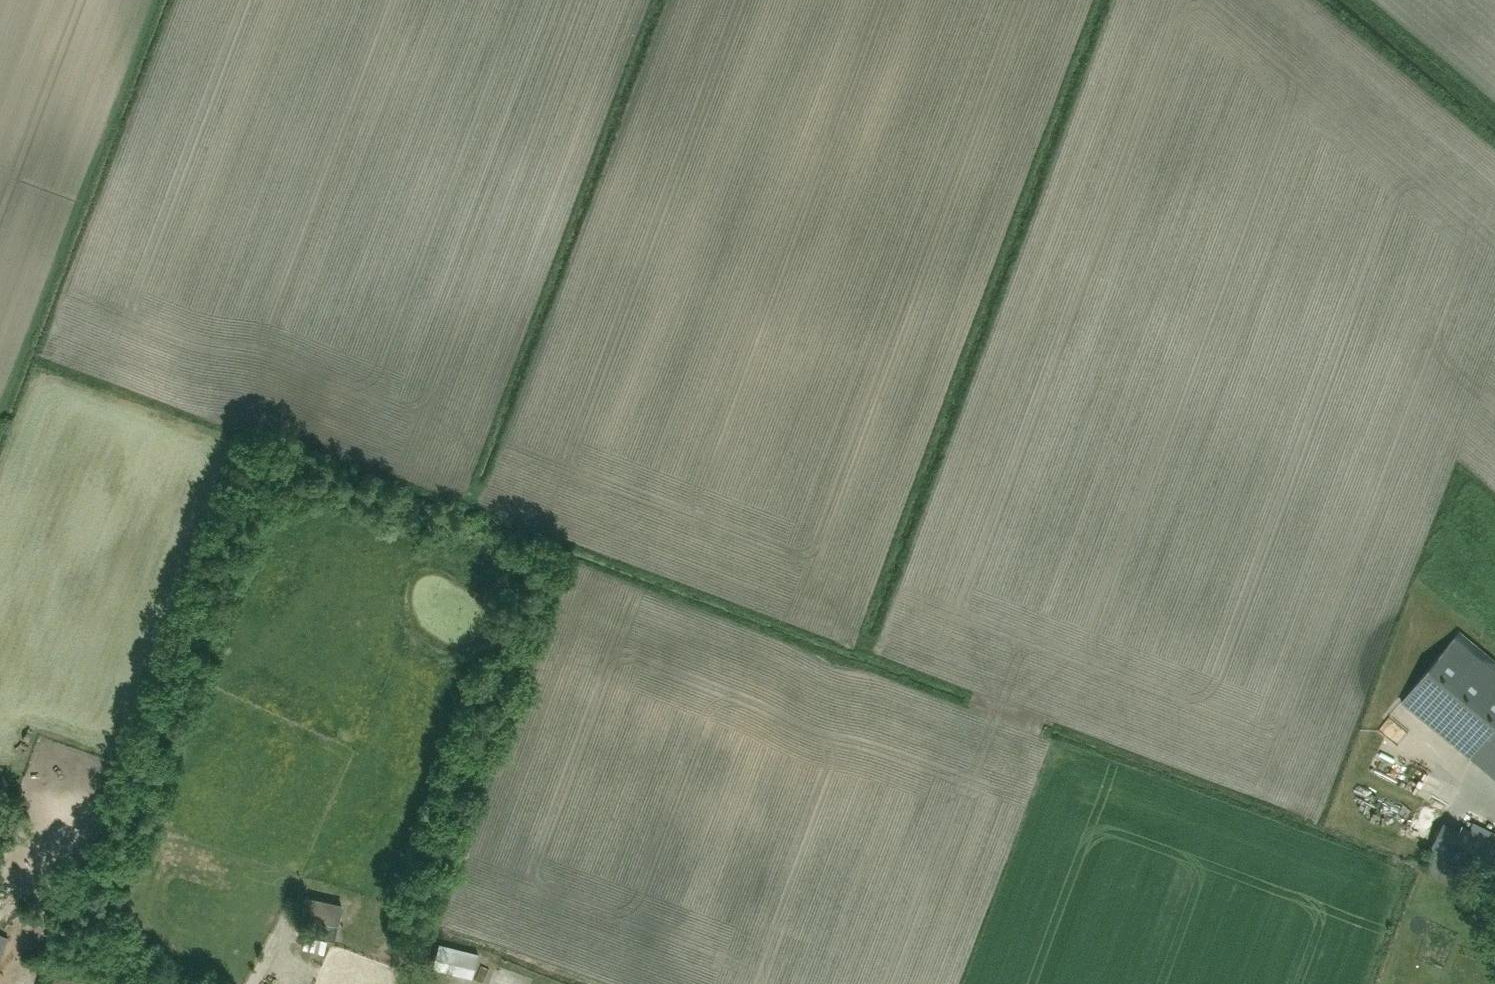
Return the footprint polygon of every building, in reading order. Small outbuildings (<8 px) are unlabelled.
[(1401,703),(1494,780),(1494,672),(1455,639),(1401,703)] [(1411,790),(1420,772),(1406,765),(1398,784),(1411,790)] [(1494,861),(1494,840),(1464,825),(1447,859),(1486,878),(1494,861)] [(10,940),(0,936),(0,963),(10,940)] [(477,955),(442,945),(436,969),(471,978),(477,955)]
